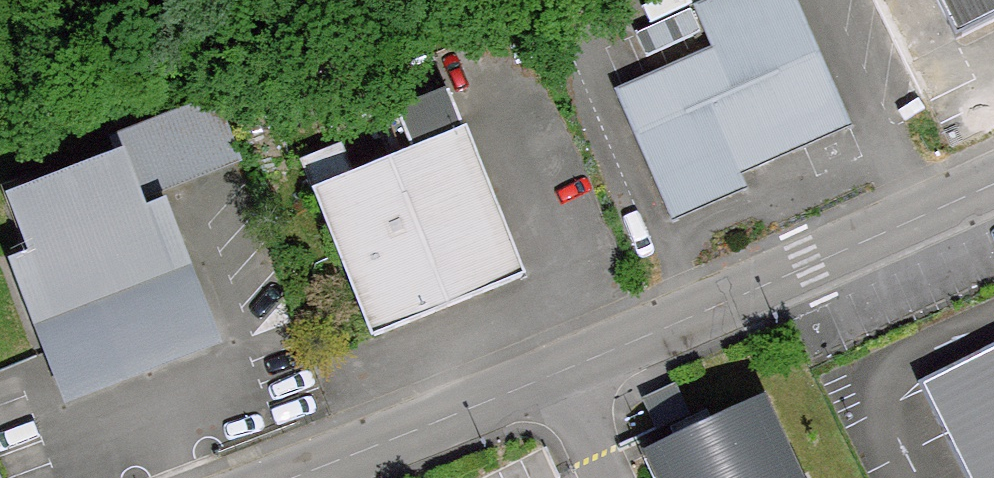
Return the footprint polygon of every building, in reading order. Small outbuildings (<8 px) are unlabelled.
[(853,118),(798,0),(703,0),(697,3),(716,44),(620,88),(679,215),(750,182),(746,174),(743,168),(853,118)] [(964,49),(993,33),(993,0),(939,0),(964,49)] [(373,332),(492,283),(509,241),(446,88),(395,109),(411,146),(352,170),(339,141),(301,156),(373,332)] [(252,148),(230,92),(177,112),(200,168),(252,148)] [(200,168),(177,112),(149,124),(171,180),(200,168)] [(171,180),(149,124),(123,134),(129,150),(145,190),(171,180)] [(13,195),(34,252),(16,260),(67,388),(115,370),(112,356),(159,352),(207,333),(157,205),(137,213),(115,156),(13,195)] [(522,271),(509,241),(492,283),(522,271)] [(919,383),(966,477),(993,477),(993,346),(919,383)] [(771,405),(658,464),(665,477),(807,477),(771,405)]
